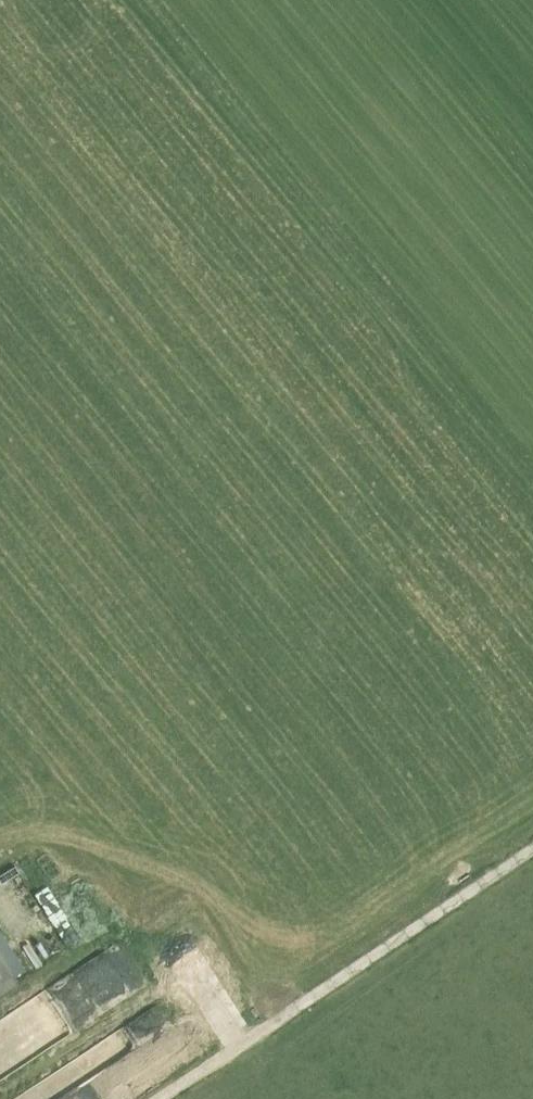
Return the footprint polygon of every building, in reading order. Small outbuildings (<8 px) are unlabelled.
[(17,982),(0,956),(0,993),(17,982)]
